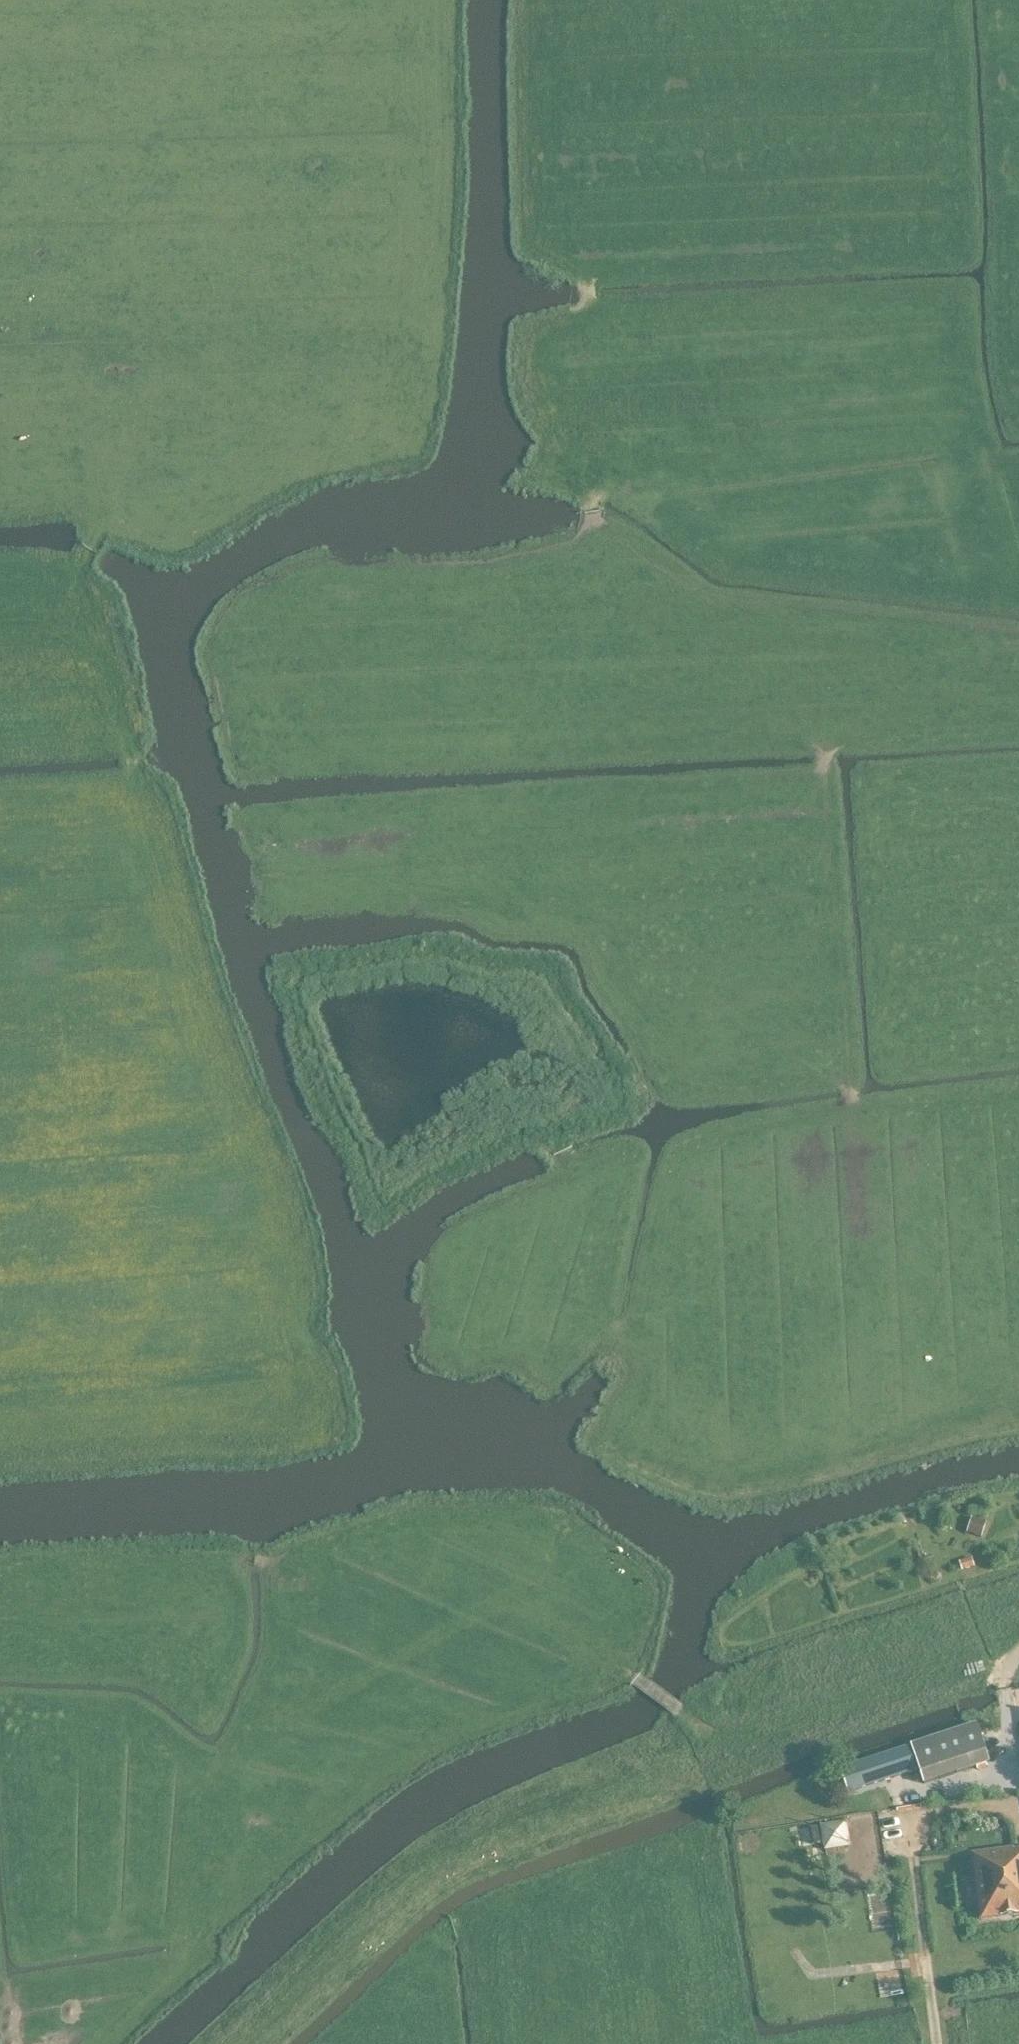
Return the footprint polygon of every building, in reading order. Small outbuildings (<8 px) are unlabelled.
[(979,1503),(975,1520),(991,1524),(995,1507),(979,1503)] [(851,1765),(852,1768),(833,1775),(836,1783),(830,1785),(833,1794),(857,1786),(858,1788),(919,1768),(924,1783),(989,1762),(976,1723),(912,1744),(912,1745),(851,1765)] [(845,1817),(819,1821),(822,1847),(848,1844),(845,1817)] [(1001,1919),(998,1896),(1008,1894),(1006,1880),(1018,1878),(1018,1847),(971,1854),(980,1921),(1001,1919)] [(1006,1880),(1008,1894),(998,1896),(1001,1919),(1018,1916),(1018,1878),(1006,1880)]
